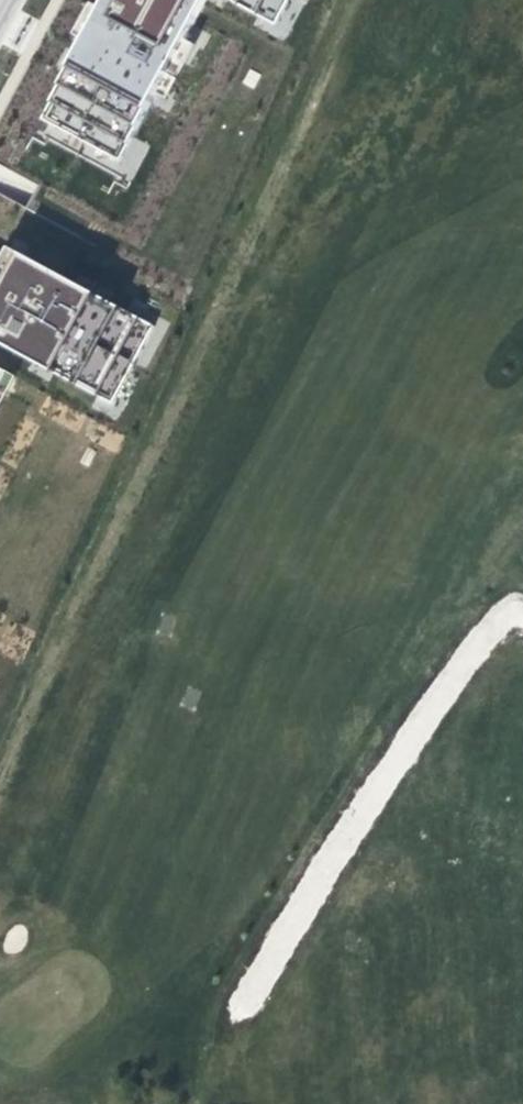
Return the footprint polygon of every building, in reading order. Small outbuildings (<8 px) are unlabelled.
[(27,97),(70,119),(74,111),(110,129),(178,0),(85,0),(27,97)] [(267,37),(288,0),(202,0),(267,37)] [(0,257),(0,312),(102,369),(144,295),(91,263),(20,222),(1,258),(0,257)] [(13,332),(0,325),(0,357),(13,332)]
